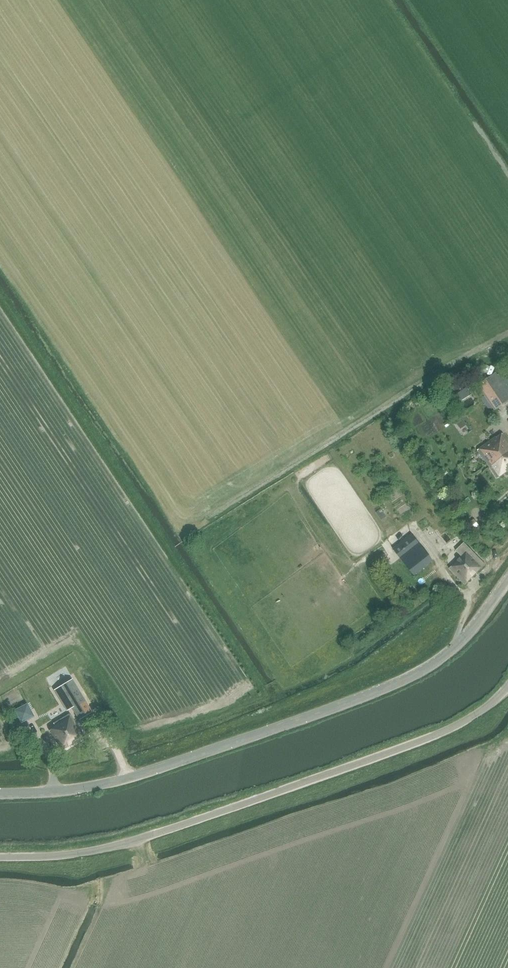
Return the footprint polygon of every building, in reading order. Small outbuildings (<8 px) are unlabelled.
[(493,375),(507,396),(507,376),(503,368),(493,375)] [(493,375),(477,386),(494,411),(507,401),(507,396),(493,375)] [(467,388),(455,395),(460,402),(471,395),(467,388)] [(462,419),(458,423),(462,428),(466,425),(462,419)] [(478,450),(498,478),(507,470),(507,441),(503,434),(497,438),(496,437),(478,450)] [(445,550),(459,540),(441,514),(427,524),(445,550)] [(412,534),(393,548),(397,554),(408,569),(427,554),(412,534)] [(462,557),(450,569),(465,584),(485,565),(464,543),(457,551),(462,557)] [(72,679),(54,690),(62,704),(67,700),(72,708),(79,720),(92,712),(72,679)] [(27,704),(14,710),(20,724),(21,724),(34,717),(27,704)] [(84,737),(70,714),(53,724),(55,727),(49,730),(61,751),(84,737)]
